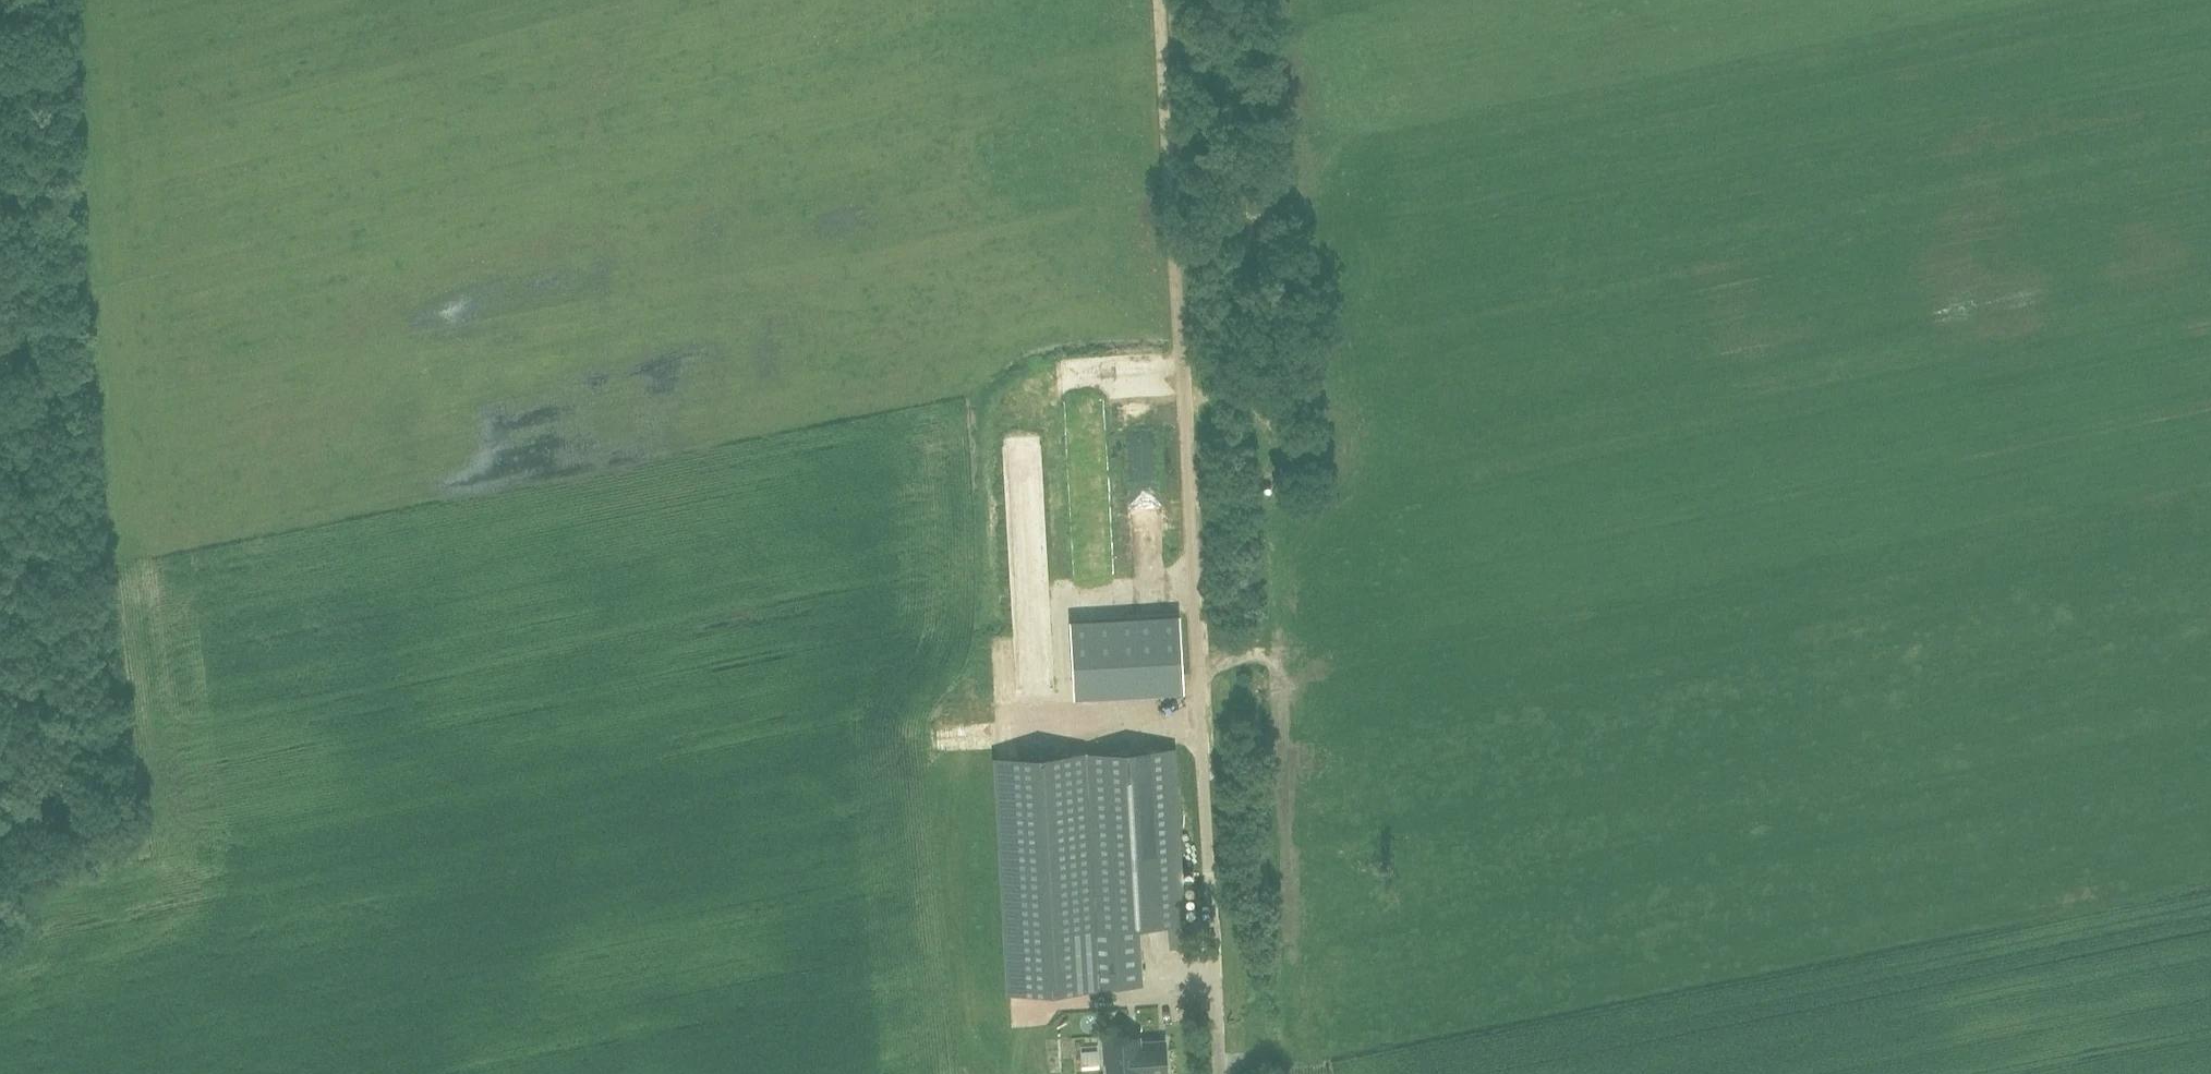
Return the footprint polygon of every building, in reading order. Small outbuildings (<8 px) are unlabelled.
[(1160,676),(1183,675),(1180,614),(1157,615),(1160,676)] [(1012,990),(1142,983),(1139,924),(1184,921),(1174,747),(999,757),(1012,990)] [(1139,1036),(1104,1038),(1105,1060),(1107,1060),(1108,1073),(1141,1073),(1141,1072),(1167,1071),(1165,1041),(1139,1042),(1139,1036)]
